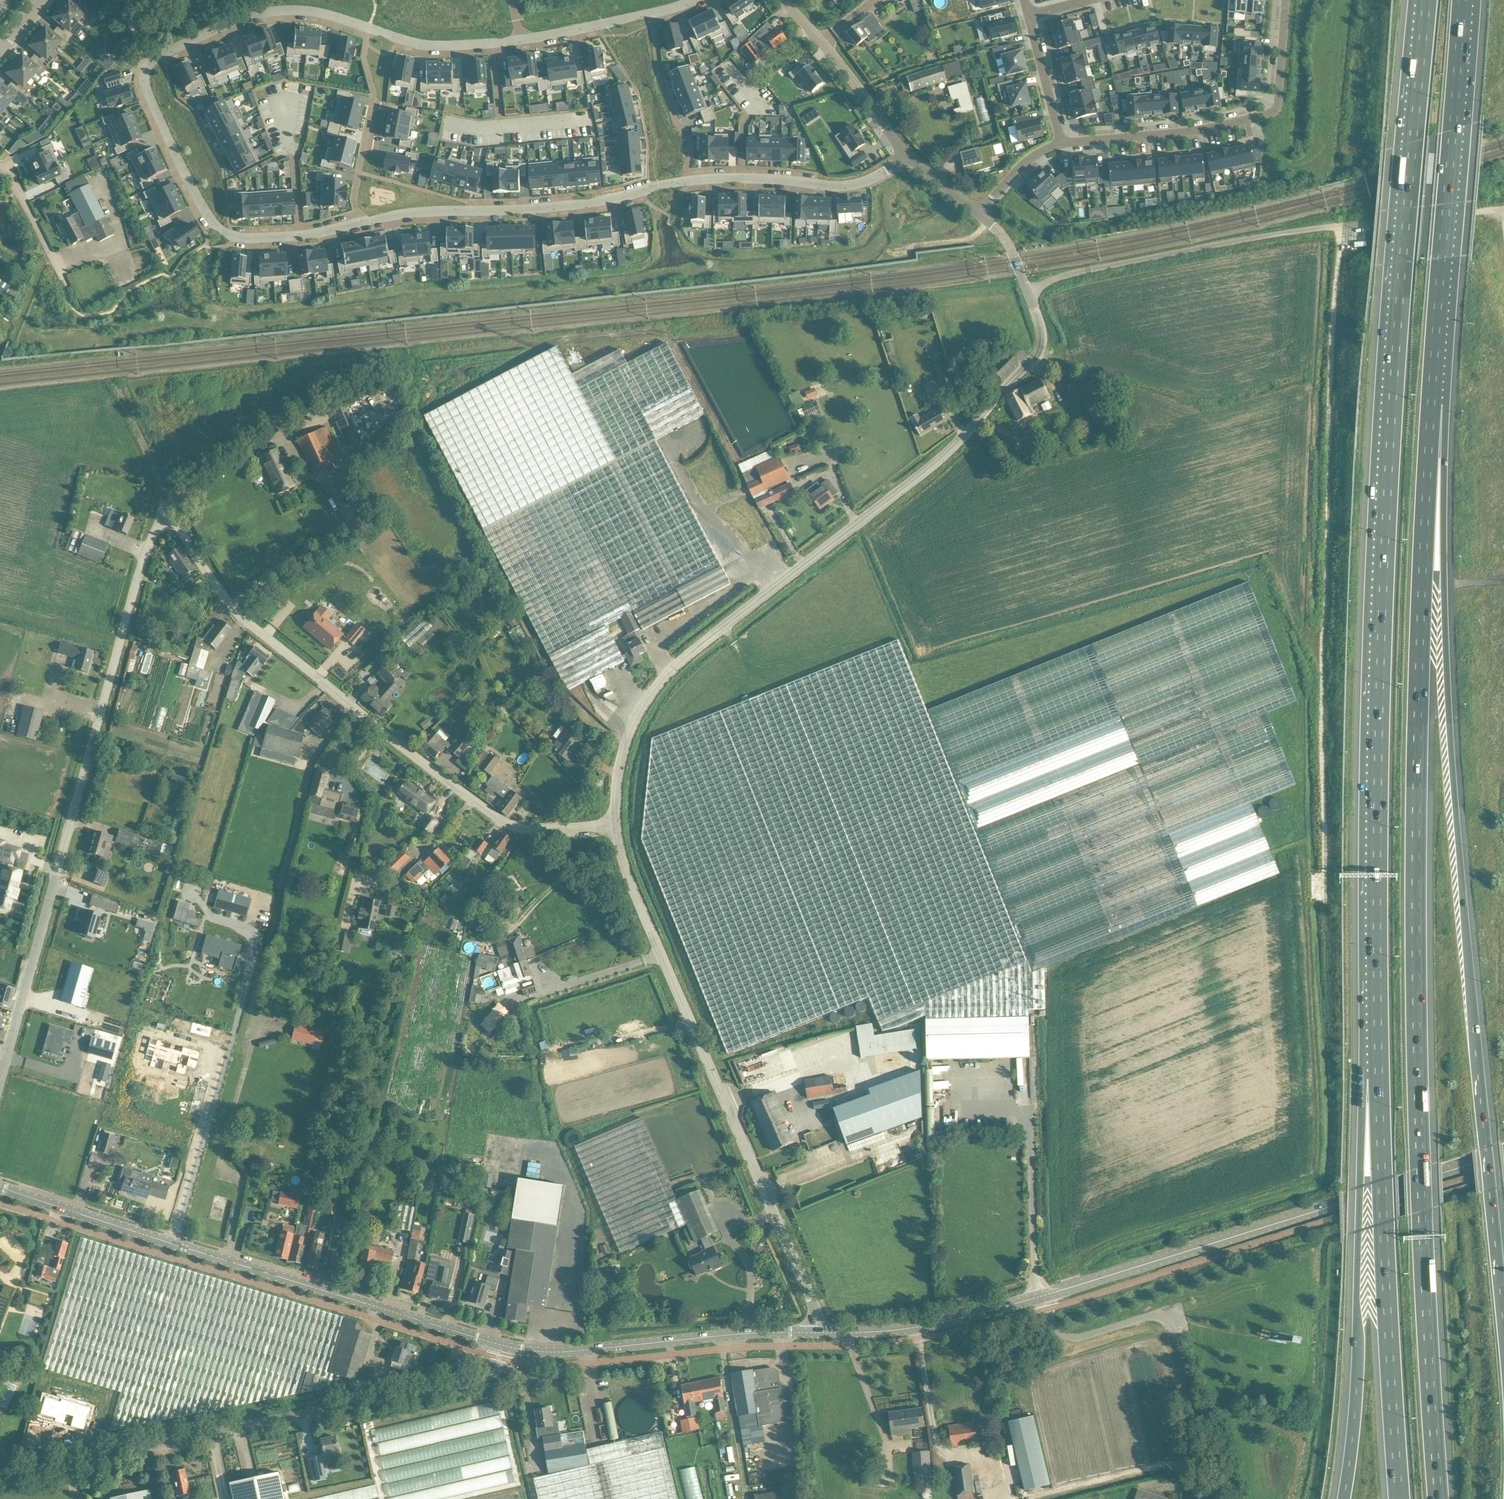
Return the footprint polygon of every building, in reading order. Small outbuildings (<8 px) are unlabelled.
[(12,6),(5,0),(0,0),(0,1),(0,20),(12,6)] [(58,7),(76,23),(81,17),(85,21),(92,12),(82,3),(78,8),(68,0),(65,3),(64,2),(62,2),(58,7)] [(726,15),(733,26),(739,22),(735,16),(737,15),(739,18),(745,14),(743,10),(753,3),(751,0),(733,0),(731,1),(732,2),(727,5),(731,12),(726,15)] [(983,9),(1008,2),(1007,2),(1007,0),(981,0),(983,9)] [(1246,14),(1247,2),(1230,1),(1229,1),(1228,13),(1246,14)] [(1263,16),(1264,3),(1263,3),(1247,2),(1246,14),(1263,16)] [(55,15),(53,18),(62,26),(59,31),(69,40),(76,45),(80,40),(76,36),(83,28),(76,23),(58,7),(54,12),(54,14),(55,15)] [(713,11),(701,16),(710,35),(709,35),(712,40),(723,34),(725,38),(732,36),(725,22),(719,25),(713,11)] [(1016,33),(1012,18),(1007,19),(1005,12),(980,18),(982,27),(989,25),(993,40),(1001,37),(1001,39),(1009,37),(1009,35),(1016,33)] [(1099,26),(1096,14),(1090,16),(1093,28),(1099,26)] [(701,16),(689,22),(696,36),(690,38),(695,50),(702,47),(699,41),(709,35),(710,35),(701,16)] [(858,25),(847,33),(857,46),(867,38),(871,42),(878,37),(869,26),(871,25),(866,19),(858,25)] [(1077,32),(1074,21),(1052,26),(1055,38),(1077,32)] [(774,49),(787,40),(779,29),(774,33),(767,23),(749,40),(750,42),(751,42),(759,53),(771,45),(774,49)] [(665,31),(663,31),(665,39),(667,38),(670,51),(683,48),(684,55),(691,54),(688,41),(682,43),(678,25),(665,29),(665,31)] [(1180,45),(1181,27),(1169,26),(1168,32),(1163,32),(1160,32),(1163,44),(1180,45)] [(1160,45),(1156,27),(1144,30),(1148,48),(1160,45)] [(1192,46),(1193,28),(1181,27),(1180,45),(1191,46),(1192,46)] [(69,40),(58,31),(55,36),(45,28),(42,31),(41,30),(39,30),(35,35),(53,50),(58,45),(62,48),(69,40)] [(287,44),(286,57),(293,57),(293,55),(306,55),(307,30),(308,30),(308,29),(294,28),(293,44),(287,44)] [(1204,47),(1205,29),(1204,29),(1194,28),(1193,28),(1192,46),(1203,47),(1204,47)] [(1216,53),(1218,29),(1205,29),(1204,47),(1203,47),(1203,52),(1204,52),(1216,53)] [(1244,37),(1244,31),(1244,29),(1234,29),(1234,37),(1244,37)] [(268,30),(256,35),(264,60),(277,55),(278,57),(284,55),(280,43),(274,45),(268,30)] [(307,30),(306,55),(318,56),(318,58),(327,59),(329,47),(320,46),(320,31),(308,30),(307,30)] [(1148,48),(1144,30),(1143,30),(1132,33),(1137,51),(1148,48)] [(1077,32),(1055,38),(1058,49),(1072,46),(1073,52),(1085,49),(1084,43),(1083,43),(1080,31),(1077,32)] [(1137,51),(1132,33),(1121,36),(1120,36),(1125,56),(1126,56),(1137,53),(1137,51)] [(965,52),(977,50),(975,34),(963,36),(965,52)] [(53,50),(35,35),(31,40),(31,42),(32,43),(30,46),(39,54),(35,59),(46,68),(53,59),(49,56),(53,50)] [(249,54),(243,56),(247,68),(254,65),(253,64),(264,60),(256,35),(244,39),(249,54)] [(1125,56),(1120,36),(1109,39),(1110,45),(1114,59),(1125,56)] [(330,55),(328,68),(335,69),(335,66),(348,69),(350,57),(352,57),(354,49),(352,48),(353,41),(340,39),(336,56),(330,55)] [(753,65),(763,58),(759,53),(751,42),(750,42),(741,49),(753,65)] [(1262,57),(1263,44),(1257,44),(1245,43),(1240,43),(1239,55),(1244,56),(1262,57)] [(984,44),(977,46),(979,53),(985,51),(984,44)] [(995,59),(1002,57),(1007,76),(1027,71),(1021,51),(1015,53),(1013,44),(992,49),(995,59)] [(1114,59),(1110,45),(1105,47),(1108,60),(1114,59)] [(217,51),(217,52),(227,75),(239,70),(239,72),(246,70),(241,58),(235,60),(229,46),(217,51)] [(590,68),(584,69),(587,82),(593,81),(593,78),(606,76),(605,71),(604,64),(605,64),(604,55),(602,55),(601,48),(587,51),(590,68)] [(1090,67),(1086,55),(1087,55),(1085,49),(1073,52),(1075,58),(1061,61),(1062,62),(1061,62),(1064,73),(1084,68),(1090,67)] [(217,51),(205,56),(211,71),(205,74),(210,85),(216,83),(215,80),(227,75),(217,52),(217,51)] [(16,58),(12,63),(30,78),(37,84),(42,78),(40,76),(46,68),(35,59),(32,63),(22,55),(19,58),(18,57),(16,58)] [(535,55),(521,57),(521,58),(525,84),(525,85),(538,83),(539,92),(546,91),(544,78),(538,79),(535,55)] [(1262,57),(1244,56),(1243,67),(1261,69),(1262,57)] [(102,58),(98,63),(108,71),(116,61),(111,57),(107,62),(102,58)] [(521,58),(509,60),(513,86),(525,84),(521,58)] [(550,77),(544,78),(546,91),(553,90),(552,87),(565,85),(565,82),(561,59),(559,60),(558,58),(551,59),(551,61),(548,61),(550,77)] [(574,58),(561,59),(565,82),(577,80),(578,85),(584,84),(582,72),(576,73),(574,58)] [(399,69),(396,86),(409,89),(408,91),(415,92),(417,80),(411,79),(414,61),(401,59),(400,61),(399,61),(397,68),(399,69)] [(88,61),(81,72),(87,76),(94,65),(88,61)] [(472,80),(466,81),(467,93),(474,93),(474,90),(487,89),(484,61),(471,62),(472,80)] [(942,66),(901,80),(905,93),(911,91),(912,92),(947,80),(946,79),(963,74),(959,61),(942,66)] [(176,70),(174,71),(177,77),(179,77),(187,93),(199,87),(200,90),(206,87),(200,75),(195,78),(187,62),(175,68),(176,70)] [(30,78),(12,63),(8,68),(8,70),(9,71),(7,74),(16,82),(12,86),(23,95),(30,87),(26,83),(30,78)] [(427,80),(421,80),(421,92),(428,92),(428,90),(440,90),(440,64),(441,64),(441,63),(427,63),(427,80)] [(441,64),(440,64),(440,90),(453,90),(453,92),(460,92),(460,80),(453,80),(453,64),(441,64)] [(1167,70),(1165,64),(1153,66),(1154,72),(1167,70)] [(738,82),(745,76),(737,65),(730,71),(738,82)] [(1150,73),(1148,65),(1141,67),(1143,75),(1150,73)] [(689,66),(669,74),(673,85),(674,85),(693,78),(689,66)] [(799,66),(789,74),(793,79),(799,75),(813,93),(823,84),(818,78),(820,77),(814,70),(813,71),(809,66),(803,71),(799,66)] [(1260,80),(1261,69),(1243,67),(1242,79),(1260,81),(1260,80)] [(1087,79),(1084,68),(1064,73),(1067,84),(1081,81),(1082,87),(1094,83),(1093,77),(1087,79)] [(1175,71),(1173,72),(1174,76),(1174,77),(1181,77),(1190,76),(1188,69),(1181,70),(1175,71)] [(122,89),(120,79),(118,72),(103,77),(105,84),(106,83),(109,93),(104,94),(108,107),(116,105),(117,106),(126,104),(125,102),(131,100),(130,98),(132,97),(130,90),(128,90),(127,87),(122,89)] [(673,85),(672,85),(677,96),(697,88),(693,78),(674,85),(673,85)] [(1236,91),(1235,97),(1247,98),(1248,92),(1259,93),(1260,81),(1242,79),(1237,79),(1236,91)] [(1012,81),(997,85),(999,92),(1008,90),(1013,107),(1030,102),(1026,85),(1014,88),(1012,81)] [(1096,102),(1093,90),(1096,90),(1094,83),(1082,87),(1084,93),(1070,96),(1073,107),(1073,108),(1094,102),(1094,103),(1096,102)] [(12,86),(9,91),(0,84),(0,99),(7,106),(12,100),(23,108),(29,100),(23,95),(12,86)] [(977,112),(970,84),(952,89),(955,104),(962,102),(965,115),(977,112)] [(628,87),(609,92),(612,101),(630,97),(628,87)] [(697,88),(677,96),(681,107),(682,107),(682,106),(704,98),(699,87),(697,88)] [(82,90),(80,88),(76,93),(82,98),(86,93),(82,90)] [(1223,88),(1205,91),(1208,108),(1220,106),(1219,100),(1225,99),(1223,88)] [(1208,108),(1205,91),(1205,89),(1192,91),(1193,93),(1196,111),(1208,108)] [(338,99),(335,111),(360,117),(363,104),(348,101),(350,93),(337,91),(336,98),(338,99)] [(1153,116),(1152,96),(1151,93),(1139,94),(1141,117),(1153,116)] [(1196,111),(1193,93),(1181,95),(1184,113),(1196,111)] [(1141,117),(1139,94),(1127,95),(1127,100),(1122,101),(1123,113),(1128,112),(1129,118),(1141,117)] [(1177,114),(1176,94),(1163,95),(1165,115),(1177,114)] [(1165,115),(1163,95),(1152,96),(1153,116),(1165,115)] [(1120,109),(1119,104),(1117,96),(1110,98),(1114,110),(1120,109)] [(630,97),(612,101),(614,111),(633,106),(630,97)] [(704,98),(682,106),(682,107),(686,117),(700,112),(703,118),(715,113),(712,107),(708,109),(704,98)] [(989,100),(980,101),(982,124),(991,123),(989,100)] [(225,101),(204,111),(210,121),(210,122),(230,111),(225,101)] [(1094,103),(1094,102),(1073,108),(1073,107),(1076,119),(1076,118),(1076,119),(1096,114),(1096,113),(1097,113),(1094,103)] [(56,104),(53,108),(57,112),(61,108),(56,104)] [(546,112),(544,104),(537,105),(538,113),(546,112)] [(633,106),(614,111),(617,120),(635,116),(633,106)] [(391,112),(388,125),(411,129),(413,130),(416,117),(418,117),(419,110),(407,108),(406,114),(391,112)] [(210,121),(208,122),(214,133),(238,120),(232,110),(230,111),(210,122),(210,121)] [(329,122),(328,129),(340,132),(342,126),(356,130),(360,117),(335,111),(332,123),(329,122)] [(715,113),(703,118),(705,124),(717,119),(715,113)] [(113,114),(102,119),(104,126),(106,125),(111,136),(135,126),(135,127),(136,126),(131,114),(116,120),(113,114)] [(807,115),(802,118),(806,125),(811,122),(807,115)] [(635,116),(617,120),(619,130),(637,125),(635,116)] [(1020,142),(1043,135),(1039,119),(1027,122),(1025,116),(1012,119),(1014,126),(1016,126),(1020,142)] [(238,120),(214,133),(219,143),(220,143),(220,142),(243,131),(238,120)] [(258,123),(256,123),(259,130),(265,128),(262,121),(258,123)] [(388,125),(386,137),(401,140),(400,146),(412,149),(413,142),(409,141),(411,129),(388,125)] [(865,144),(861,138),(862,137),(858,131),(857,131),(853,125),(850,127),(849,126),(847,126),(845,127),(844,128),(843,129),(842,130),(843,132),(840,134),(847,144),(842,147),(850,160),(854,167),(868,159),(863,151),(859,154),(856,150),(865,144)] [(135,126),(111,136),(116,148),(114,149),(116,155),(128,150),(126,144),(140,138),(135,127),(135,126)] [(328,129),(326,135),(335,137),(332,149),(332,150),(352,155),(352,154),(355,142),(339,138),(340,132),(328,129)] [(243,131),(220,142),(220,143),(225,152),(248,141),(243,131)] [(639,134),(619,136),(620,146),(640,145),(639,134)] [(728,135),(715,135),(715,139),(715,161),(716,161),(728,160),(728,135)] [(760,136),(760,138),(759,161),(770,162),(771,141),(772,136),(760,136)] [(86,137),(80,140),(84,148),(90,145),(86,137)] [(748,138),(748,161),(759,161),(760,138),(748,138)] [(20,139),(16,142),(23,148),(28,145),(20,139)] [(702,142),(700,142),(700,150),(702,150),(702,161),(716,161),(715,161),(715,139),(702,139),(702,142)] [(248,141),(225,152),(230,162),(253,151),(248,141)] [(771,141),(770,162),(781,162),(782,141),(771,141)] [(782,141),(781,162),(791,162),(792,162),(792,142),(782,141)] [(791,162),(791,163),(804,163),(804,141),(792,141),(792,142),(792,162),(791,162)] [(962,153),(960,154),(963,163),(964,162),(965,162),(966,165),(962,165),(965,175),(992,167),(990,159),(1005,155),(1002,142),(962,153)] [(43,155),(29,161),(35,173),(58,162),(53,151),(55,150),(52,144),(40,149),(43,155)] [(640,145),(620,146),(620,156),(639,154),(639,155),(641,155),(640,145)] [(1261,163),(1262,151),(1253,150),(1251,151),(1250,146),(1239,148),(1244,170),(1255,168),(1254,163),(1261,163)] [(137,149),(125,155),(128,161),(130,160),(136,171),(159,160),(153,148),(140,155),(137,149)] [(322,160),(320,167),(332,170),(334,164),(350,168),(351,165),(352,165),(354,158),(352,158),(353,155),(352,154),(352,155),(332,150),(332,149),(327,148),(324,160),(322,160)] [(1244,170),(1239,148),(1229,150),(1229,151),(1233,168),(1232,168),(1233,173),(1244,170)] [(1233,168),(1229,151),(1229,150),(1217,152),(1218,153),(1222,170),(1232,168),(1233,168)] [(253,151),(230,162),(236,173),(259,161),(253,151)] [(388,156),(386,169),(393,170),(392,172),(401,174),(401,172),(409,173),(411,160),(418,162),(419,155),(407,153),(406,159),(388,156)] [(1222,170),(1218,153),(1207,155),(1212,175),(1223,172),(1222,170)] [(639,154),(620,156),(621,165),(640,164),(639,155),(639,154)] [(1205,179),(1202,156),(1191,158),(1193,175),(1192,175),(1193,180),(1205,179)] [(115,158),(108,161),(111,166),(118,163),(115,158)] [(449,162),(443,182),(454,185),(454,186),(460,166),(461,161),(449,158),(448,162),(449,162)] [(598,158),(586,159),(589,184),(601,183),(598,158)] [(1075,185),(1087,184),(1084,159),(1085,159),(1085,158),(1073,159),(1073,160),(1074,174),(1064,175),(1068,187),(1075,186),(1075,185)] [(1097,172),(1096,158),(1085,159),(1084,159),(1087,184),(1098,183),(1098,184),(1105,184),(1104,171),(1097,172)] [(1182,176),(1180,159),(1181,159),(1181,158),(1169,159),(1169,160),(1171,177),(1172,177),(1182,176)] [(1193,175),(1191,158),(1181,159),(1180,159),(1182,176),(1192,175),(1193,175)] [(437,159),(432,179),(443,182),(449,162),(448,162),(437,159)] [(586,159),(575,160),(575,165),(578,186),(589,185),(589,184),(586,159)] [(159,160),(136,171),(142,183),(139,184),(143,190),(154,184),(151,179),(165,172),(159,160)] [(1171,177),(1169,160),(1158,161),(1161,183),(1172,182),(1172,177),(1171,177)] [(35,173),(34,173),(40,185),(55,178),(57,184),(69,179),(66,172),(64,173),(58,161),(58,162),(35,173)] [(97,162),(90,165),(92,171),(100,167),(97,162)] [(553,162),(541,163),(543,188),(555,187),(553,167),(553,162)] [(1144,185),(1142,163),(1143,162),(1131,163),(1131,164),(1131,163),(1133,186),(1144,185)] [(1155,184),(1153,162),(1143,162),(1142,163),(1144,185),(1155,184)] [(541,163),(529,164),(531,190),(543,188),(541,163)] [(1133,186),(1131,163),(1131,164),(1121,164),(1123,187),(1133,186)] [(494,164),(487,164),(487,176),(494,176),(494,193),(507,193),(507,192),(506,171),(494,171),(494,164)] [(519,167),(506,167),(506,171),(507,192),(520,192),(520,177),(526,177),(526,164),(519,164),(519,167)] [(640,164),(621,165),(622,175),(641,174),(640,164)] [(1123,187),(1121,164),(1109,165),(1110,170),(1104,171),(1105,184),(1105,188),(1123,187)] [(575,165),(564,166),(566,186),(566,188),(578,186),(575,165)] [(454,185),(453,187),(465,190),(471,169),(460,166),(454,186),(454,185)] [(553,167),(555,187),(566,186),(564,166),(553,167)] [(471,169),(465,190),(476,193),(482,172),(471,169)] [(1068,187),(1064,175),(1060,175),(1054,180),(1045,170),(1036,178),(1051,195),(1060,187),(1062,190),(1068,187)] [(316,174),(316,181),(321,181),(321,194),(345,194),(345,188),(344,188),(344,181),(329,181),(329,175),(316,174)] [(1051,195),(1036,178),(1027,186),(1036,196),(1030,202),(1040,210),(1045,205),(1044,205),(1053,196),(1051,195)] [(102,212),(89,185),(69,194),(79,213),(72,217),(72,218),(57,225),(61,233),(64,231),(71,245),(83,239),(84,241),(96,235),(100,242),(114,235),(102,212)] [(154,187),(143,193),(146,199),(148,198),(154,209),(177,198),(178,198),(172,186),(157,193),(154,187)] [(292,190),(280,191),(282,216),(294,215),(292,190)] [(280,191),(268,192),(270,217),(282,216),(280,191)] [(246,193),(248,219),(259,218),(257,192),(246,193)] [(268,192),(257,192),(259,218),(270,217),(268,192)] [(246,193),(234,194),(236,220),(248,219),(246,193)] [(321,194),(320,207),(343,207),(343,201),(345,201),(345,194),(321,194)] [(720,212),(714,212),(714,225),(721,225),(720,220),(733,220),(733,223),(733,196),(732,196),(732,197),(728,197),(720,197),(720,212)] [(746,196),(733,196),(733,223),(746,223),(746,225),(753,225),(753,212),(746,212),(746,196)] [(753,212),(753,225),(759,225),(760,223),(772,223),(773,197),(760,196),(759,213),(753,212)] [(773,197),(772,223),(785,224),(785,226),(791,226),(792,214),(786,213),(786,198),(773,198),(773,197)] [(177,198),(154,209),(159,220),(157,222),(160,228),(171,222),(169,216),(182,210),(177,198)] [(690,205),(690,214),(692,214),(691,224),(704,224),(704,229),(711,229),(711,217),(705,216),(706,199),(692,198),(692,201),(692,205),(690,205)] [(796,198),(795,220),(807,221),(808,199),(796,198)] [(808,199),(807,222),(818,223),(817,225),(818,225),(819,200),(808,199)] [(842,200),(838,201),(838,214),(862,213),(861,199),(852,200),(852,199),(844,200),(842,200)] [(1157,199),(1145,200),(1146,203),(1146,207),(1157,205),(1157,199)] [(819,200),(818,225),(830,226),(830,221),(831,200),(819,200)] [(630,231),(624,233),(627,245),(633,244),(633,241),(646,238),(642,221),(644,221),(642,213),(640,214),(640,211),(626,214),(630,231)] [(1093,214),(1096,226),(1106,224),(1103,211),(1093,214)] [(611,218),(598,219),(601,245),(613,244),(614,246),(620,245),(619,232),(613,233),(611,218)] [(587,237),(581,238),(582,250),(589,250),(588,246),(601,245),(598,219),(585,221),(587,237)] [(561,224),(560,224),(563,250),(575,249),(575,251),(582,250),(581,238),(575,238),(573,223),(561,224)] [(173,228),(162,235),(166,241),(168,240),(176,251),(186,244),(187,245),(194,241),(193,239),(199,235),(191,224),(177,234),(173,228)] [(549,241),(542,242),(544,255),(551,254),(550,252),(563,250),(560,224),(561,224),(547,225),(549,241)] [(523,227),(511,228),(512,252),(512,255),(524,254),(524,249),(523,249),(523,229),(523,227)] [(460,228),(460,229),(461,229),(460,255),(460,254),(460,255),(473,255),(473,258),(480,258),(480,245),(474,245),(474,228),(460,228)] [(511,228),(499,228),(499,229),(500,229),(501,252),(512,252),(511,228)] [(523,229),(523,249),(524,249),(535,249),(535,228),(523,229)] [(441,244),(441,257),(448,257),(448,254),(460,254),(460,255),(461,229),(460,229),(447,229),(447,244),(441,244)] [(489,245),(482,245),(483,258),(489,258),(489,255),(501,255),(501,252),(500,229),(499,229),(488,230),(489,245)] [(418,236),(416,236),(418,257),(419,257),(431,255),(432,262),(439,262),(437,249),(431,250),(429,235),(426,235),(426,233),(418,234),(418,236)] [(405,253),(399,253),(400,266),(407,265),(406,263),(420,261),(419,257),(418,257),(416,236),(403,237),(405,253)] [(386,237),(374,239),(378,259),(379,259),(390,257),(391,264),(398,263),(395,250),(389,252),(386,237)] [(370,239),(363,240),(368,266),(380,264),(379,259),(378,259),(374,239),(370,240),(370,239)] [(357,242),(352,243),(357,268),(368,266),(363,240),(356,241),(357,242)] [(343,260),(337,262),(339,274),(346,273),(346,271),(357,268),(352,243),(340,246),(343,260)] [(311,253),(313,273),(314,273),(326,272),(327,278),(334,277),(332,264),(326,265),(324,251),(311,253)] [(311,252),(298,254),(301,276),(314,274),(314,273),(313,273),(311,253),(311,252)] [(260,272),(253,272),(254,285),(261,285),(261,282),(273,281),(272,256),(272,255),(259,256),(260,272)] [(272,256),(273,281),(287,281),(285,255),(272,256)] [(230,258),(230,266),(232,266),(230,284),(243,285),(243,286),(250,286),(251,274),(245,273),(246,257),(232,256),(232,258),(230,258)] [(301,279),(295,280),(296,293),(303,292),(301,279)] [(295,280),(288,281),(290,294),(296,293),(295,280)] [(253,305),(254,290),(247,290),(246,304),(253,305)] [(730,584),(655,440),(674,431),(675,431),(677,430),(678,428),(704,415),(667,343),(627,364),(620,350),(572,375),(557,346),(424,416),(567,691),(625,661),(624,659),(627,658),(632,666),(644,660),(641,654),(646,652),(639,638),(638,638),(635,631),(642,628),(643,630),(730,584)] [(1001,379),(1018,363),(1009,354),(992,370),(1001,379)] [(951,374),(938,378),(944,398),(957,394),(951,374)] [(1005,397),(1018,421),(1033,414),(1030,407),(1049,397),(1040,379),(1005,397)] [(801,412),(807,409),(799,390),(792,393),(801,412)] [(341,400),(332,403),(351,445),(360,442),(341,400)] [(108,409),(108,401),(98,401),(98,409),(108,409)] [(920,419),(918,414),(911,418),(920,435),(949,419),(942,407),(920,419)] [(325,427),(297,440),(312,472),(327,466),(341,460),(325,427)] [(1018,437),(1012,440),(1015,447),(1022,444),(1018,437)] [(803,447),(792,449),(794,456),(804,453),(803,447)] [(294,486),(276,449),(260,457),(277,494),(294,486)] [(789,479),(784,468),(775,449),(739,466),(753,496),(789,479)] [(816,507),(817,505),(820,509),(834,499),(832,497),(838,493),(828,480),(817,488),(818,490),(810,496),(812,500),(811,501),(811,503),(814,506),(816,507)] [(768,494),(772,503),(794,493),(790,484),(768,494)] [(127,535),(134,518),(116,511),(110,527),(119,531),(119,532),(127,535)] [(108,544),(84,535),(73,531),(66,549),(101,563),(108,544)] [(181,577),(193,569),(179,547),(167,556),(181,577)] [(193,581),(189,575),(176,584),(180,590),(193,581)] [(652,738),(642,839),(728,1054),(870,997),(883,1031),(926,1016),(926,1019),(1029,1017),(1029,1010),(1044,1010),(1047,1010),(1046,968),(1280,874),(1260,826),(1251,802),(1277,792),(1296,785),(1267,713),(1297,701),(1249,582),(927,711),(898,640),(754,697),(742,702),(652,738)] [(316,613),(304,628),(329,649),(342,634),(316,613)] [(515,617),(508,621),(512,628),(519,624),(515,617)] [(204,708),(215,672),(202,668),(210,645),(215,649),(232,628),(221,620),(215,628),(212,626),(203,639),(197,637),(188,664),(181,662),(177,675),(189,678),(177,718),(187,721),(192,704),(204,708)] [(357,624),(345,638),(353,644),(364,631),(357,624)] [(425,637),(418,629),(405,640),(411,648),(425,637)] [(88,673),(93,652),(80,648),(80,649),(60,643),(58,652),(77,658),(74,669),(88,673)] [(232,678),(225,699),(234,701),(240,681),(247,672),(253,677),(262,665),(263,665),(269,657),(255,647),(249,655),(250,656),(243,666),(238,662),(236,666),(233,672),(232,677),(232,678)] [(148,654),(143,676),(151,678),(157,656),(148,654)] [(395,657),(377,673),(386,683),(379,691),(372,685),(361,697),(382,716),(391,706),(386,701),(397,688),(406,681),(401,676),(407,671),(395,657)] [(231,676),(233,669),(226,667),(224,674),(231,676)] [(239,727),(238,730),(253,736),(255,731),(256,729),(262,731),(275,701),(262,695),(252,719),(244,716),(239,727)] [(16,735),(36,740),(43,711),(24,706),(16,735)] [(257,732),(253,746),(262,749),(275,753),(273,760),(294,766),(296,758),(297,758),(303,735),(309,727),(320,736),(332,722),(327,718),(328,717),(326,716),(330,712),(326,709),(325,708),(324,708),(323,708),(323,709),(308,726),(300,719),(290,731),(268,725),(266,734),(257,732)] [(581,741),(583,743),(583,742),(565,729),(551,748),(569,761),(576,752),(574,751),(581,741)] [(433,730),(428,735),(420,745),(435,758),(446,746),(459,758),(470,746),(461,738),(453,748),(433,730)] [(483,748),(477,764),(480,767),(490,774),(500,761),(490,754),(483,748)] [(310,794),(307,803),(336,811),(341,794),(324,790),(329,770),(317,767),(310,794)] [(486,772),(480,780),(486,784),(486,785),(500,795),(493,804),(499,808),(498,809),(508,816),(510,813),(511,814),(515,808),(514,808),(521,798),(493,776),(492,777),(486,772)] [(190,780),(172,775),(169,784),(187,789),(190,780)] [(408,797),(407,799),(427,814),(436,802),(407,781),(403,786),(402,788),(400,791),(408,797)] [(360,809),(340,804),(337,815),(356,821),(360,809)] [(421,826),(431,834),(439,823),(429,815),(421,826)] [(120,828),(117,837),(132,842),(131,845),(155,854),(159,841),(136,833),(120,828)] [(113,836),(108,835),(94,831),(88,853),(102,857),(104,849),(109,851),(113,836)] [(496,838),(498,840),(488,854),(496,860),(512,838),(504,833),(501,831),(496,838)] [(413,845),(421,839),(418,835),(410,841),(413,845)] [(471,847),(458,865),(465,870),(478,853),(481,854),(488,844),(482,839),(474,849),(471,847)] [(0,856),(0,860),(5,862),(9,863),(12,864),(14,857),(18,858),(20,849),(3,844),(0,856)] [(166,846),(164,856),(180,859),(182,848),(166,846)] [(418,864),(409,873),(414,879),(418,875),(421,878),(430,869),(436,874),(450,861),(439,849),(421,866),(420,866),(418,864)] [(388,867),(393,873),(403,865),(398,859),(388,867)] [(9,910),(12,899),(16,900),(19,889),(17,889),(22,872),(7,868),(9,863),(5,862),(4,867),(3,867),(1,877),(0,879),(0,908),(9,910)] [(451,877),(448,884),(463,889),(466,882),(451,877)] [(246,916),(251,899),(218,890),(214,907),(246,916)] [(92,895),(89,905),(116,913),(119,903),(92,895)] [(378,902),(364,899),(357,935),(372,937),(378,902)] [(173,919),(197,926),(200,914),(189,911),(190,905),(178,901),(173,919)] [(394,917),(396,907),(388,905),(386,915),(394,917)] [(86,910),(79,934),(85,936),(84,938),(91,940),(92,938),(93,938),(97,926),(99,927),(101,919),(99,918),(100,914),(86,910)] [(466,935),(468,923),(456,921),(454,933),(466,935)] [(153,932),(155,924),(147,922),(146,927),(148,931),(153,932)] [(338,932),(334,950),(348,953),(352,934),(338,932)] [(207,934),(202,953),(221,958),(219,966),(234,970),(238,955),(236,955),(238,951),(240,951),(242,944),(207,934)] [(527,960),(522,949),(524,948),(520,936),(506,941),(513,965),(527,960)] [(396,942),(395,949),(404,951),(405,944),(396,942)] [(497,965),(499,957),(479,954),(476,966),(474,979),(485,975),(488,963),(497,965)] [(532,976),(527,960),(513,965),(514,965),(480,977),(485,992),(501,986),(499,981),(501,981),(506,995),(523,990),(525,996),(537,992),(533,980),(531,980),(530,977),(532,976)] [(69,973),(61,1000),(76,1005),(82,986),(86,987),(91,970),(75,965),(72,974),(69,973)] [(10,1006),(15,988),(0,984),(0,1003),(10,1006)] [(478,988),(471,987),(469,1003),(475,1004),(478,988)] [(1029,1017),(926,1019),(927,1060),(942,1060),(1030,1058),(1029,1017)] [(298,1020),(293,1038),(313,1043),(314,1037),(327,1040),(325,1048),(333,1050),(335,1042),(336,1042),(338,1033),(317,1028),(318,1025),(298,1020)] [(193,1022),(190,1032),(209,1037),(212,1027),(193,1022)] [(50,1026),(43,1050),(59,1054),(63,1041),(70,1043),(73,1032),(50,1026)] [(865,1059),(923,1051),(920,1031),(879,1037),(877,1026),(861,1028),(865,1059)] [(116,1044),(91,1037),(87,1053),(112,1060),(116,1044)] [(150,1037),(146,1055),(152,1057),(150,1066),(162,1070),(165,1060),(178,1064),(176,1072),(185,1074),(187,1066),(196,1069),(201,1051),(183,1046),(182,1050),(177,1049),(176,1052),(170,1050),(172,1043),(150,1037)] [(572,1057),(581,1056),(580,1049),(571,1050),(572,1057)] [(108,1070),(103,1068),(99,1080),(105,1082),(108,1070)] [(920,1071),(869,1089),(883,1132),(922,1118),(920,1071)] [(831,1077),(806,1081),(809,1097),(842,1091),(847,1090),(847,1086),(842,1087),(841,1085),(833,1087),(831,1077)] [(774,1092),(752,1102),(774,1151),(792,1142),(784,1122),(787,1121),(774,1092)] [(829,1100),(813,1102),(815,1110),(831,1107),(829,1100)] [(642,1118),(575,1147),(620,1253),(687,1224),(695,1242),(701,1239),(706,1250),(702,1251),(702,1253),(690,1258),(690,1260),(689,1264),(691,1268),(695,1270),(697,1276),(708,1271),(710,1272),(722,1266),(709,1236),(718,1232),(700,1190),(677,1200),(642,1118)] [(808,1138),(815,1155),(841,1144),(834,1127),(808,1138)] [(104,1133),(98,1152),(109,1155),(115,1136),(104,1133)] [(317,1139),(315,1147),(326,1149),(328,1141),(317,1139)] [(837,1146),(829,1151),(832,1157),(840,1152),(837,1146)] [(121,1191),(146,1199),(148,1194),(165,1199),(169,1186),(151,1181),(151,1184),(139,1180),(141,1174),(123,1169),(119,1184),(123,1185),(121,1191)] [(425,1174),(440,1177),(441,1171),(426,1169),(425,1174)] [(557,1225),(563,1187),(518,1180),(512,1218),(557,1225)] [(278,1204),(297,1208),(300,1196),(280,1192),(278,1204)] [(331,1193),(327,1213),(335,1214),(339,1194),(331,1193)] [(396,1204),(391,1228),(410,1232),(415,1208),(396,1204)] [(316,1213),(308,1212),(305,1226),(304,1231),(306,1232),(312,1233),(316,1213)] [(467,1213),(461,1240),(469,1242),(476,1215),(467,1213)] [(507,1248),(518,1250),(506,1319),(525,1322),(528,1306),(545,1308),(557,1225),(512,1218),(507,1248)] [(325,1264),(323,1270),(334,1273),(339,1254),(335,1253),(339,1236),(347,1238),(351,1222),(342,1220),(341,1224),(333,1222),(332,1234),(325,1262),(324,1262),(324,1264),(325,1264)] [(280,1230),(274,1257),(287,1260),(295,1227),(283,1224),(282,1231),(280,1230)] [(294,1243),(289,1261),(301,1264),(303,1254),(302,1254),(304,1246),(302,1245),(306,1232),(304,1231),(305,1226),(297,1224),(295,1235),(292,1243),(294,1243)] [(314,1229),(306,1265),(305,1265),(305,1266),(318,1268),(317,1268),(325,1232),(314,1229)] [(40,1368),(46,1370),(121,1391),(109,1431),(301,1393),(318,1390),(337,1386),(340,1376),(356,1381),(371,1335),(354,1330),(357,1321),(81,1238),(40,1368)] [(55,1257),(52,1267),(52,1268),(40,1264),(37,1276),(55,1282),(57,1276),(58,1276),(68,1243),(57,1240),(52,1256),(55,1257)] [(411,1240),(409,1250),(407,1262),(414,1263),(418,1241),(411,1240)] [(393,1251),(363,1245),(358,1268),(371,1270),(373,1259),(391,1262),(393,1251)] [(607,1257),(616,1254),(613,1246),(604,1249),(607,1257)] [(508,1276),(512,1252),(501,1250),(496,1272),(508,1276)] [(436,1298),(447,1300),(449,1289),(451,1283),(446,1282),(451,1261),(431,1256),(426,1279),(434,1280),(432,1286),(432,1285),(429,1296),(431,1297),(431,1298),(436,1299),(436,1298)] [(410,1275),(406,1290),(417,1293),(425,1265),(417,1263),(414,1276),(410,1275)] [(470,1302),(484,1306),(489,1290),(496,1292),(500,1279),(488,1276),(486,1283),(483,1284),(476,1282),(470,1302)] [(30,1291),(28,1299),(44,1303),(45,1304),(48,1296),(30,1291)] [(2,1323),(11,1300),(0,1295),(0,1323),(2,1323)] [(399,1348),(395,1347),(391,1361),(392,1362),(390,1367),(407,1372),(408,1367),(410,1367),(414,1354),(415,1355),(416,1353),(415,1353),(417,1346),(401,1342),(399,1348)] [(368,1366),(365,1378),(379,1381),(382,1369),(368,1366)] [(774,1370),(753,1373),(753,1371),(732,1375),(739,1416),(757,1413),(760,1427),(787,1422),(781,1387),(780,1387),(777,1372),(774,1370)] [(720,1377),(691,1383),(682,1385),(688,1417),(688,1419),(678,1421),(680,1433),(699,1429),(694,1402),(713,1399),(716,1413),(727,1411),(720,1377)] [(41,1398),(37,1415),(53,1419),(52,1422),(81,1429),(83,1422),(85,1423),(87,1422),(88,1420),(89,1417),(89,1414),(87,1413),(85,1412),(87,1406),(57,1399),(56,1402),(41,1398)] [(662,1406),(664,1415),(672,1413),(670,1404),(662,1406)] [(554,1436),(552,1426),(553,1426),(550,1408),(535,1410),(538,1428),(545,1427),(546,1437),(543,1438),(549,1475),(533,1478),(538,1498),(678,1498),(662,1432),(586,1449),(585,1444),(583,1431),(554,1436)] [(922,1408),(889,1413),(892,1435),(910,1433),(909,1428),(924,1426),(922,1408)] [(1008,1422),(1016,1452),(1025,1490),(1050,1484),(1033,1416),(1008,1422)] [(974,1422),(948,1427),(952,1447),(966,1444),(966,1440),(977,1438),(974,1422)] [(309,1459),(313,1479),(325,1476),(322,1463),(326,1462),(326,1461),(341,1458),(341,1456),(339,1449),(338,1450),(335,1437),(320,1440),(323,1453),(320,1453),(321,1457),(309,1459)] [(917,1452),(912,1452),(914,1483),(931,1482),(929,1451),(930,1451),(929,1442),(917,1443),(917,1450),(917,1452)] [(736,1449),(730,1450),(729,1444),(724,1445),(727,1465),(738,1464),(736,1449)] [(969,1465),(946,1468),(950,1492),(944,1492),(945,1498),(974,1498),(969,1465)] [(182,1495),(183,1498),(190,1498),(191,1498),(189,1493),(184,1469),(171,1471),(176,1496),(182,1495)] [(232,1498),(283,1498),(277,1472),(229,1483),(232,1498)] [(513,1476),(495,1480),(498,1494),(487,1496),(487,1498),(518,1498),(513,1476)] [(864,1487),(878,1487),(878,1479),(864,1479),(864,1487)] [(770,1492),(755,1495),(756,1498),(796,1498),(794,1488),(770,1492)] [(110,1498),(151,1498),(149,1490),(110,1498)] [(1137,1490),(1135,1498),(1168,1498),(1137,1490)]
